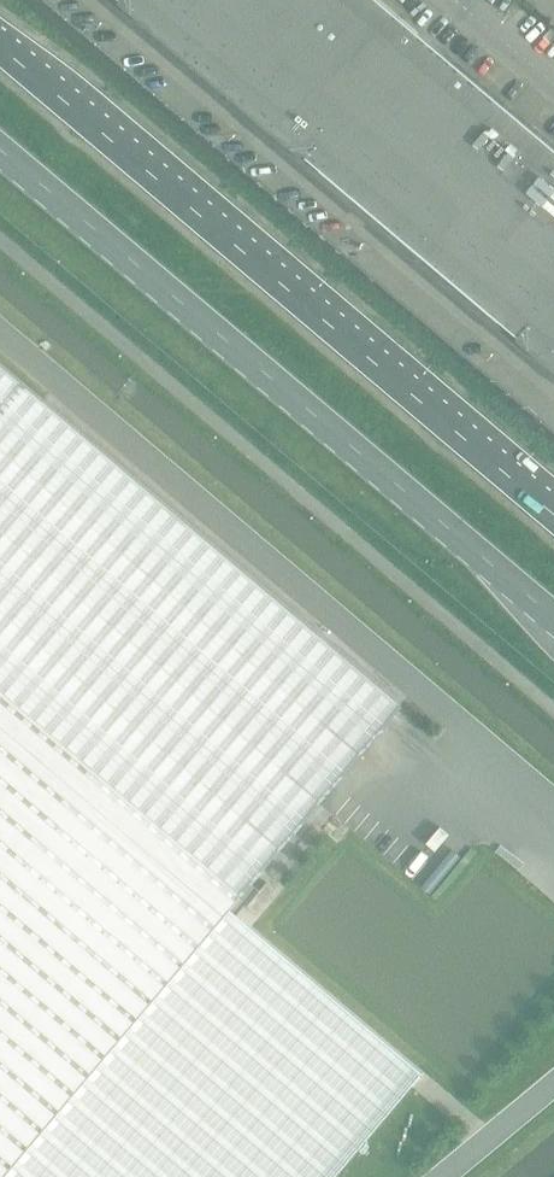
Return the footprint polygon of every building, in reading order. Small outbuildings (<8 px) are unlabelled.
[(133,17),(134,16),(151,30),(154,27),(273,128),(270,131),(287,146),(286,147),(397,242),(418,260),(529,355),(532,351),(553,369),(553,144),(453,58),(451,59),(381,0),(112,0),(133,17)] [(3,1175),(1,1173),(229,908),(400,707),(0,366),(0,1176),(1,1176),(3,1175)] [(267,883),(247,906),(256,914),(276,890),(267,883)] [(1,1173),(3,1175),(6,1176),(334,1176),(422,1072),(229,908),(1,1173)]
